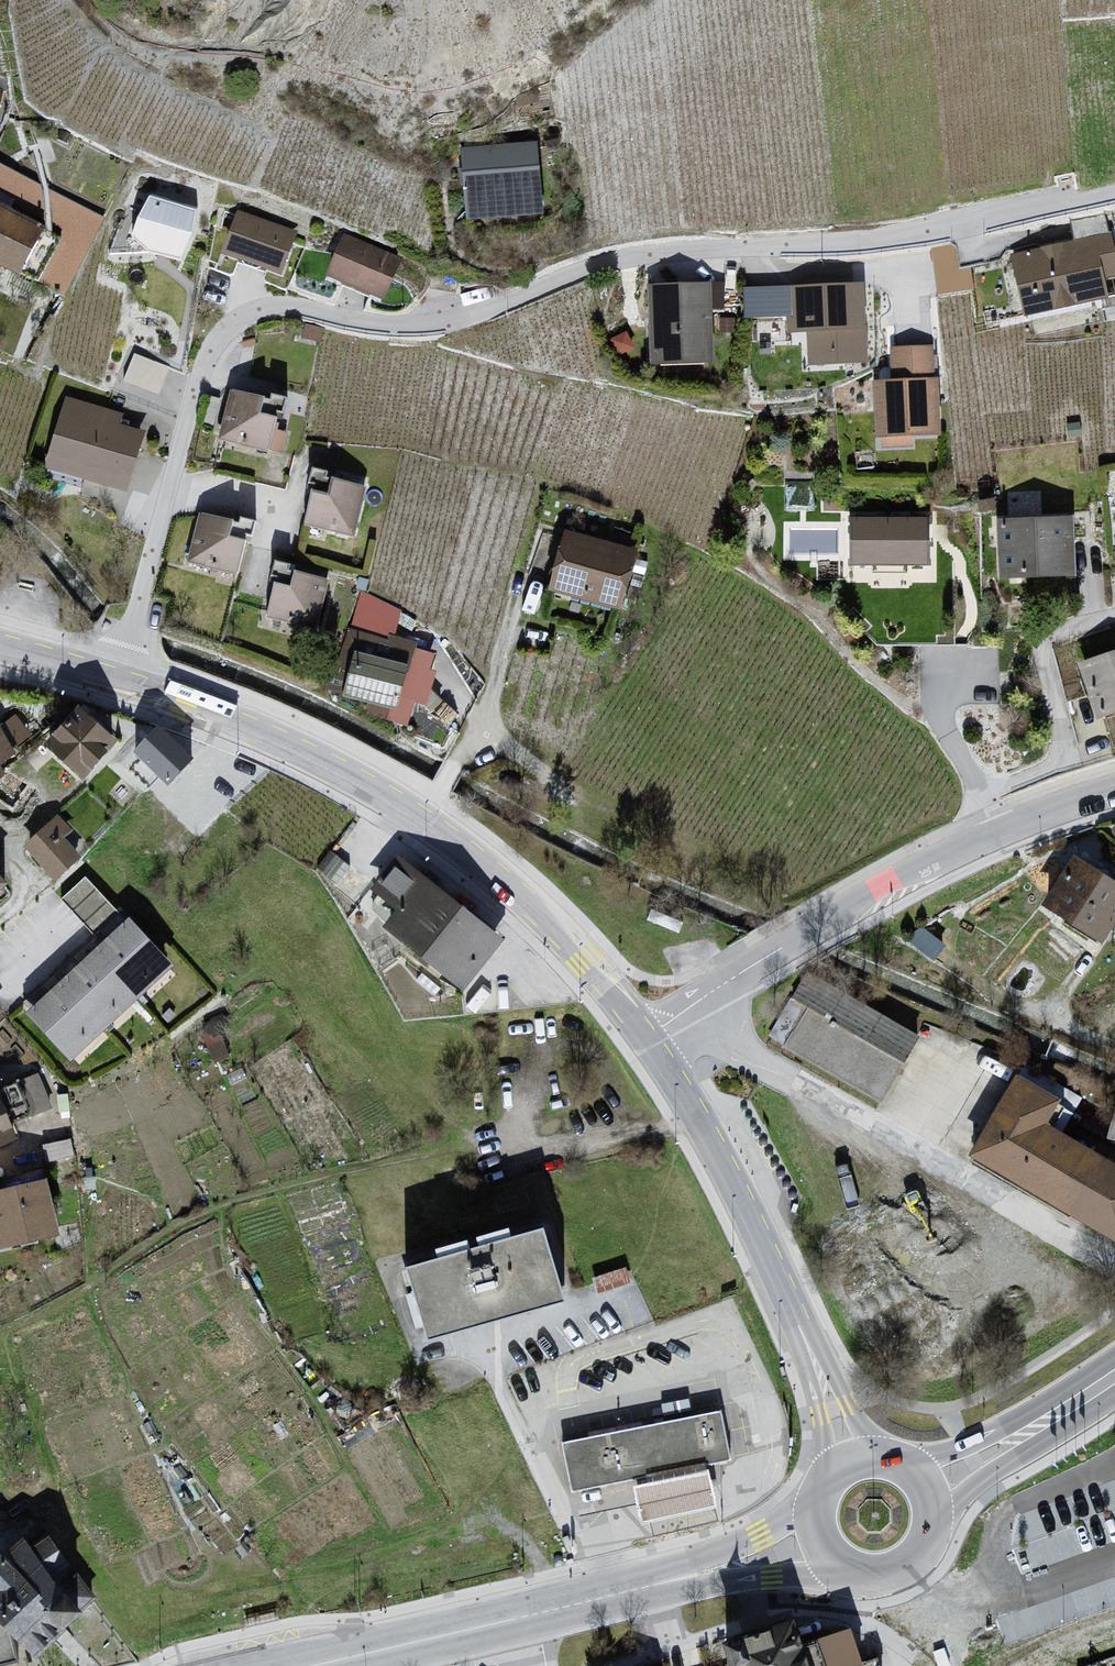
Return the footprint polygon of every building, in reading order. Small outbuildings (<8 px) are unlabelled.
[(546,150),(468,155),(481,220),(488,228),(560,223),(546,150)] [(67,295),(107,221),(0,170),(0,267),(67,295)] [(190,254),(197,199),(145,192),(141,223),(120,220),(117,244),(190,254)] [(240,215),(228,254),(291,282),(304,238),(240,215)] [(351,240),(332,279),(392,308),(409,264),(351,240)] [(1013,261),(1032,322),(1114,304),(1110,285),(1114,284),(1114,251),(1111,240),(1013,261)] [(940,291),(976,285),(972,262),(961,264),(957,242),(933,246),(940,291)] [(715,289),(653,293),(663,372),(717,371),(715,289)] [(868,290),(788,294),(794,341),(810,343),(815,370),(872,372),(870,340),(875,340),(868,290)] [(897,387),(879,388),(883,445),(948,444),(938,351),(895,355),(897,387)] [(273,405),(232,398),(225,448),(273,459),(284,430),(280,425),(269,425),(273,405)] [(124,421),(67,403),(51,474),(134,498),(149,440),(127,434),(124,421)] [(369,499),(344,489),(336,505),(312,497),(310,529),(360,544),(369,499)] [(240,528),(199,518),(189,570),(241,581),(253,551),(237,546),(240,528)] [(1078,524),(1004,528),(1010,594),(1085,584),(1078,524)] [(934,527),(855,525),(858,575),(937,572),(934,527)] [(647,558),(570,538),(555,600),(628,617),(647,558)] [(300,595),(271,590),(269,623),(319,638),(332,592),(303,578),(300,595)] [(401,619),(363,602),(345,651),(363,657),(351,706),(397,715),(391,725),(407,731),(418,711),(427,711),(434,675),(435,663),(417,658),(419,653),(395,643),(401,619)] [(1086,669),(1108,731),(1114,728),(1114,661),(1086,669)] [(90,712),(52,747),(89,780),(129,747),(90,712)] [(0,726),(0,787),(9,778),(7,768),(28,749),(4,724),(0,726)] [(175,736),(149,763),(173,786),(202,759),(175,736)] [(59,821),(26,851),(60,880),(82,861),(68,843),(75,835),(59,821)] [(473,991),(513,942),(403,859),(378,893),(404,915),(392,930),(473,991)] [(1077,861),(1049,908),(1108,949),(1114,936),(1114,882),(1077,861)] [(16,887),(0,870),(0,901),(16,887)] [(135,923),(31,1018),(79,1066),(181,967),(135,923)] [(920,1041),(803,984),(768,1039),(879,1104),(920,1041)] [(23,1076),(34,1110),(52,1104),(41,1070),(23,1076)] [(1067,1104),(1021,1077),(976,1161),(1114,1237),(1114,1164),(1057,1130),(1067,1104)] [(0,1093),(0,1152),(24,1143),(2,1092),(0,1093)] [(0,1196),(0,1225),(9,1255),(67,1243),(56,1186),(0,1196)] [(560,1232),(402,1271),(429,1342),(581,1303),(560,1232)] [(722,1418),(567,1449),(576,1497),(732,1466),(722,1418)] [(721,1512),(714,1476),(641,1491),(649,1528),(721,1512)] [(0,1567),(0,1620),(25,1643),(36,1652),(90,1595),(58,1551),(41,1529),(26,1541),(0,1567)] [(1082,1530),(1034,1536),(1037,1560),(1085,1554),(1082,1530)] [(997,1610),(1006,1639),(1114,1605),(1114,1573),(997,1610)] [(722,1638),(731,1665),(809,1665),(802,1642),(793,1615),(722,1638)] [(29,1664),(25,1643),(0,1620),(0,1665),(19,1665),(29,1664)] [(802,1642),(809,1665),(859,1665),(860,1665),(846,1628),(802,1642)]
